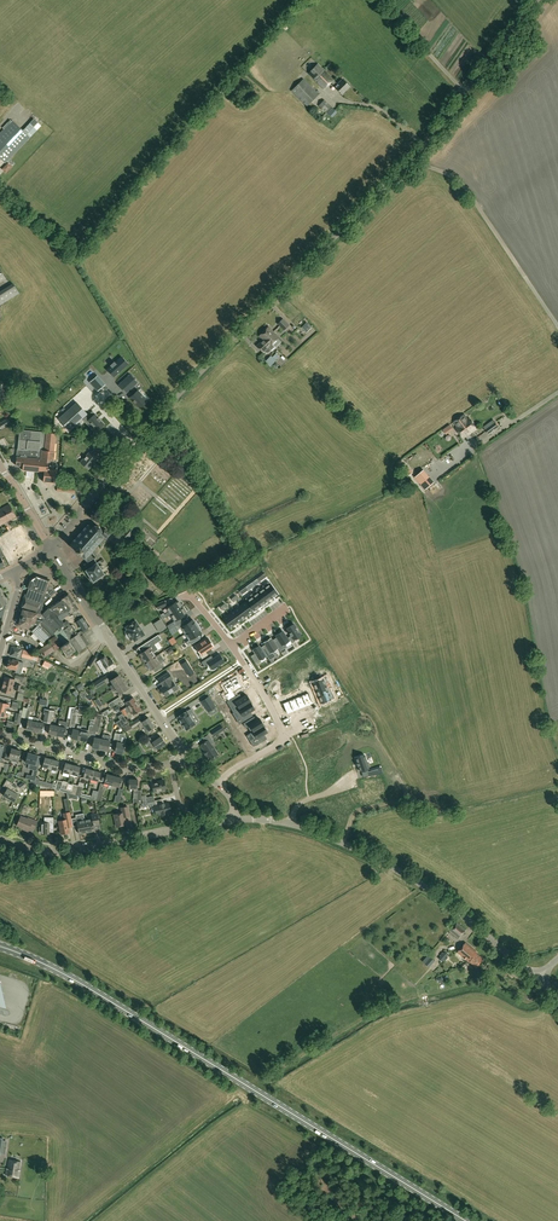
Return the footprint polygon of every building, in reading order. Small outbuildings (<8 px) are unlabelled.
[(338,84),(318,64),(308,73),(324,89),(331,82),(335,87),(342,94),(350,87),(343,80),(338,84)] [(306,106),(318,94),(303,79),(291,91),(306,106)] [(325,113),(330,106),(324,100),(319,106),(325,113)] [(333,118),(337,113),(331,107),(327,112),(333,118)] [(30,137),(12,121),(0,133),(0,159),(5,163),(30,137)] [(32,135),(38,128),(30,121),(24,128),(32,135)] [(3,168),(7,172),(14,166),(10,162),(3,168)] [(19,293),(14,284),(0,293),(0,305),(19,293)] [(284,331),(289,325),(283,318),(277,324),(284,331)] [(271,343),(272,344),(279,337),(268,327),(258,337),(262,341),(263,342),(265,340),(265,339),(266,339),(270,343),(271,343)] [(269,347),(272,344),(271,343),(270,343),(266,339),(265,339),(265,340),(263,342),(262,341),(256,346),(263,353),(264,352),(265,353),(268,353),(271,351),(269,347)] [(271,366),(280,357),(276,353),(272,357),(270,356),(265,361),(271,366)] [(124,365),(117,358),(114,361),(113,360),(109,364),(110,365),(106,368),(113,375),(124,365)] [(130,374),(119,385),(126,393),(138,382),(130,374)] [(105,384),(97,375),(90,382),(98,391),(105,384)] [(138,390),(130,397),(140,408),(147,401),(138,390)] [(77,402),(59,419),(69,430),(87,414),(77,402)] [(104,424),(100,420),(101,420),(98,417),(98,418),(95,414),(92,417),(89,414),(84,418),(87,422),(88,421),(97,430),(104,424)] [(459,418),(470,433),(477,429),(469,418),(468,419),(465,414),(459,418)] [(11,423),(8,418),(0,423),(0,426),(2,429),(11,423)] [(463,438),(470,433),(459,418),(454,422),(457,426),(456,427),(463,438)] [(489,434),(498,427),(494,421),(485,428),(489,434)] [(450,425),(443,430),(446,434),(453,429),(450,425)] [(56,434),(40,432),(20,429),(18,449),(17,449),(15,465),(22,466),(22,470),(44,472),(43,482),(54,483),(56,470),(52,469),(54,451),(56,434)] [(428,455),(434,453),(430,443),(424,445),(428,455)] [(100,453),(103,450),(97,444),(94,447),(94,448),(90,452),(81,463),(88,469),(97,458),(95,456),(99,451),(100,453)] [(465,444),(449,456),(454,463),(470,451),(465,444)] [(409,476),(412,473),(405,465),(405,464),(402,467),(409,476)] [(423,470),(415,477),(426,490),(434,482),(423,470)] [(16,516),(9,505),(0,509),(0,525),(16,516)] [(143,521),(139,518),(131,527),(129,526),(122,534),(127,539),(135,531),(137,528),(143,521)] [(73,548),(84,558),(84,559),(85,559),(91,552),(98,544),(100,545),(110,533),(104,528),(101,531),(100,528),(98,526),(95,525),(92,527),(90,525),(90,524),(89,524),(89,525),(88,525),(87,524),(87,525),(85,528),(84,527),(83,528),(84,529),(82,531),(81,531),(81,532),(79,534),(78,533),(78,534),(79,534),(76,537),(75,537),(76,538),(74,540),(73,540),(72,540),(73,541),(70,544),(69,544),(69,545),(69,546),(70,545),(73,548)] [(34,550),(29,541),(30,540),(26,534),(22,526),(10,532),(18,547),(15,548),(14,545),(5,550),(12,561),(26,554),(34,550)] [(96,558),(94,555),(92,553),(91,552),(85,559),(86,560),(88,562),(84,564),(87,569),(85,570),(90,576),(89,578),(91,580),(92,580),(93,581),(104,574),(101,570),(103,568),(101,565),(99,566),(94,560),(96,558)] [(117,563),(112,566),(117,575),(122,571),(117,563)] [(24,597),(25,597),(22,607),(24,607),(23,608),(38,612),(35,622),(36,622),(38,624),(45,617),(42,613),(44,611),(42,608),(43,605),(45,601),(53,594),(55,592),(47,584),(49,580),(36,576),(30,580),(27,587),(29,588),(27,594),(25,594),(24,597)] [(268,581),(263,585),(271,598),(277,593),(268,581)] [(259,587),(256,589),(266,602),(271,598),(263,585),(262,586),(263,587),(260,589),(259,587)] [(251,594),(260,606),(266,602),(256,589),(258,591),(252,595),(251,594)] [(62,630),(81,618),(79,615),(80,614),(77,610),(78,609),(68,594),(59,599),(60,601),(59,602),(58,601),(54,604),(55,605),(50,608),(48,607),(44,611),(42,613),(45,617),(38,624),(33,629),(31,631),(43,643),(53,633),(56,630),(58,632),(62,630)] [(251,594),(245,598),(254,610),(260,606),(251,594)] [(169,611),(164,614),(166,617),(170,615),(182,607),(178,600),(166,608),(169,611)] [(245,601),(240,606),(247,616),(253,611),(245,601)] [(240,606),(234,610),(241,620),(247,616),(240,606)] [(182,607),(170,615),(174,621),(172,622),(175,626),(176,625),(182,621),(180,618),(186,613),(185,612),(186,612),(184,607),(183,608),(182,607)] [(36,622),(35,622),(38,612),(23,608),(21,615),(20,614),(17,625),(28,629),(28,627),(32,628),(33,629),(38,624),(36,622)] [(234,610),(229,614),(236,624),(241,620),(234,610)] [(229,614),(223,618),(230,628),(236,624),(229,614)] [(83,616),(81,618),(62,630),(58,632),(56,630),(53,633),(55,635),(48,640),(49,642),(38,650),(43,658),(55,650),(60,647),(66,656),(76,649),(77,651),(89,644),(82,634),(89,629),(88,627),(89,626),(83,616)] [(161,619),(154,623),(159,632),(166,628),(161,619)] [(182,621),(176,625),(178,629),(181,628),(185,634),(198,625),(196,622),(195,622),(193,619),(186,624),(184,620),(182,621)] [(135,641),(144,635),(135,621),(126,627),(127,630),(126,631),(127,633),(126,633),(126,635),(126,636),(127,637),(128,638),(129,639),(130,638),(132,640),(133,639),(135,641)] [(294,624),(287,628),(291,635),(288,637),(292,643),(295,641),(294,639),(301,635),(294,624)] [(198,625),(185,634),(189,640),(186,642),(189,646),(197,640),(195,637),(201,633),(199,629),(200,629),(198,625)] [(279,640),(275,643),(280,651),(287,647),(285,643),(289,641),(282,631),(276,635),(279,640)] [(153,653),(158,649),(155,645),(162,640),(158,635),(142,645),(145,650),(139,654),(142,657),(140,658),(144,664),(155,656),(153,653)] [(208,638),(195,646),(201,654),(199,655),(202,659),(208,655),(206,651),(213,646),(208,638)] [(267,646),(262,648),(269,660),(276,656),(273,651),(277,648),(271,638),(264,642),(267,646)] [(255,653),(250,656),(256,664),(261,661),(260,659),(265,656),(259,646),(253,649),(255,653)] [(12,647),(10,655),(16,656),(20,657),(22,650),(20,649),(20,648),(17,647),(17,648),(12,647)] [(33,653),(23,650),(21,657),(32,659),(33,653)] [(214,653),(202,661),(205,667),(210,664),(213,669),(225,661),(220,654),(216,656),(214,653)] [(97,658),(94,656),(88,665),(91,668),(97,658)] [(104,674),(115,666),(111,659),(108,661),(104,656),(96,661),(104,674)] [(160,663),(155,656),(144,664),(147,668),(148,667),(150,670),(154,667),(156,667),(158,670),(164,666),(162,662),(160,663)] [(7,663),(7,665),(7,666),(7,667),(11,668),(11,669),(16,670),(16,668),(20,669),(22,662),(9,659),(8,663),(7,663)] [(43,665),(50,669),(53,663),(47,659),(43,665)] [(163,687),(161,688),(166,696),(177,689),(172,681),(170,678),(171,677),(168,672),(158,679),(163,687)] [(106,675),(96,681),(93,683),(96,687),(108,679),(106,675)] [(110,680),(113,684),(109,686),(111,689),(122,682),(118,675),(110,680)] [(5,677),(3,684),(12,687),(14,679),(5,677)] [(329,684),(326,677),(312,683),(315,690),(330,684),(329,684)] [(233,692),(242,686),(236,678),(232,681),(232,680),(227,683),(228,683),(224,685),(228,692),(225,695),(228,700),(235,696),(233,692)] [(127,689),(122,682),(111,689),(113,692),(116,690),(119,694),(127,689)] [(77,686),(80,691),(85,688),(82,683),(77,686)] [(3,684),(1,691),(11,694),(12,687),(3,684)] [(331,691),(329,687),(331,686),(330,684),(315,690),(318,696),(331,691)] [(333,698),(331,691),(318,696),(321,703),(333,698)] [(309,692),(302,695),(306,706),(313,703),(309,692)] [(251,702),(247,695),(237,701),(235,697),(227,702),(230,706),(232,704),(236,710),(236,711),(251,702)] [(306,706),(302,695),(296,698),(300,709),(306,706)] [(216,707),(209,696),(202,701),(208,712),(216,707)] [(108,704),(110,708),(122,700),(119,697),(108,704)] [(125,702),(127,706),(120,711),(119,709),(116,711),(119,715),(121,713),(137,704),(133,697),(125,702)] [(300,709),(296,698),(289,700),(294,711),(300,709)] [(294,711),(289,700),(283,703),(287,714),(294,711)] [(6,710),(7,706),(9,707),(10,704),(0,702),(0,709),(6,710)] [(254,709),(250,702),(251,702),(236,711),(240,717),(237,719),(239,723),(247,718),(245,714),(254,709)] [(141,710),(137,704),(121,713),(123,716),(130,711),(133,715),(141,710)] [(28,705),(25,718),(28,719),(30,711),(31,712),(33,707),(28,705)] [(85,705),(85,715),(94,715),(94,705),(85,705)] [(56,735),(64,737),(65,728),(66,728),(66,726),(69,727),(73,707),(70,707),(66,722),(59,721),(58,726),(56,735)] [(195,724),(189,714),(193,712),(191,709),(187,711),(178,717),(186,730),(195,724)] [(96,714),(95,719),(92,732),(96,732),(97,728),(99,729),(102,715),(96,714)] [(116,723),(119,728),(127,723),(122,715),(118,718),(120,721),(116,723)] [(33,731),(36,718),(33,717),(32,721),(28,720),(26,729),(33,731)] [(41,732),(43,723),(39,722),(40,718),(36,718),(33,731),(37,731),(37,733),(41,733),(41,732)] [(148,718),(141,722),(138,718),(130,724),(129,723),(128,724),(122,727),(125,732),(132,728),(138,725),(140,728),(142,726),(148,734),(152,731),(151,729),(154,727),(148,718)] [(263,725),(264,725),(260,718),(253,722),(251,719),(243,723),(246,727),(247,726),(251,732),(251,733),(263,725)] [(58,726),(50,724),(48,734),(56,735),(58,726)] [(267,732),(263,725),(264,725),(263,725),(251,733),(254,739),(250,741),(253,746),(258,744),(264,740),(261,736),(267,732)] [(79,740),(81,731),(81,726),(77,726),(77,730),(72,729),(71,738),(79,740)] [(214,736),(220,732),(217,727),(211,731),(214,736)] [(86,741),(88,732),(81,731),(79,740),(86,741)] [(125,737),(124,735),(115,733),(113,740),(117,741),(115,752),(123,753),(124,744),(125,737)] [(160,737),(152,742),(150,738),(145,742),(147,745),(148,745),(150,748),(154,746),(156,749),(165,743),(160,737)] [(100,749),(102,739),(94,738),(92,747),(100,749)] [(110,741),(102,739),(100,749),(108,750),(110,741)] [(218,754),(211,744),(213,743),(210,739),(205,742),(204,742),(204,743),(201,745),(204,750),(203,750),(207,755),(210,759),(213,757),(214,757),(214,756),(218,754)] [(139,744),(136,746),(142,755),(144,754),(142,750),(143,750),(139,744)] [(11,761),(16,762),(17,761),(20,751),(11,748),(9,754),(6,753),(4,759),(11,761)] [(37,771),(39,764),(35,763),(37,755),(28,753),(25,762),(29,763),(27,768),(37,771)] [(369,768),(364,755),(355,758),(357,763),(357,766),(358,766),(360,771),(369,768)] [(49,768),(52,759),(45,757),(42,767),(49,768)] [(59,761),(52,759),(49,768),(48,771),(51,772),(52,769),(56,770),(59,761)] [(70,774),(72,765),(65,763),(63,772),(70,774)] [(80,767),(72,765),(70,774),(78,776),(80,767)] [(91,780),(93,770),(86,768),(83,777),(91,780)] [(101,772),(93,770),(91,780),(99,782),(101,772)] [(111,789),(114,776),(107,774),(104,783),(109,784),(108,788),(111,789)] [(122,778),(114,776),(111,789),(112,785),(119,787),(122,778)] [(137,790),(137,789),(137,779),(129,779),(129,789),(134,789),(134,793),(137,794),(137,798),(133,798),(133,803),(140,803),(141,803),(141,790),(137,790)] [(13,802),(18,794),(13,792),(15,788),(11,785),(12,783),(7,780),(3,786),(7,788),(3,795),(13,802)] [(154,793),(165,790),(163,780),(152,783),(154,793)] [(100,783),(98,791),(96,800),(101,801),(104,790),(103,789),(104,784),(100,783)] [(75,795),(78,786),(73,784),(71,790),(66,788),(65,792),(70,794),(75,795)] [(119,802),(119,801),(123,789),(119,788),(117,796),(116,795),(114,802),(119,802)] [(171,807),(169,807),(168,803),(161,804),(160,799),(146,803),(147,807),(154,806),(155,809),(154,809),(156,814),(158,813),(159,816),(159,814),(161,813),(162,815),(166,814),(166,812),(170,812),(170,813),(171,813),(170,811),(171,811),(171,807)] [(124,817),(129,816),(127,807),(121,808),(122,813),(114,814),(116,826),(126,824),(124,817)] [(72,825),(71,819),(70,812),(64,813),(65,820),(58,821),(60,834),(69,832),(68,826),(72,825)] [(87,832),(83,813),(75,815),(76,818),(71,819),(72,825),(73,827),(78,826),(79,834),(87,832)] [(97,814),(95,814),(91,815),(92,818),(85,820),(83,813),(87,832),(94,831),(93,826),(100,825),(97,814)] [(34,829),(37,822),(27,818),(27,819),(20,816),(16,825),(24,828),(24,829),(28,831),(30,827),(34,829)] [(49,828),(53,828),(53,817),(44,817),(44,822),(41,822),(41,827),(39,827),(39,833),(40,833),(40,834),(49,834),(49,828)] [(457,921),(450,930),(459,938),(467,929),(457,921)] [(478,953),(466,943),(458,952),(470,962),(471,961),(477,967),(484,959),(477,953),(478,953)] [(441,956),(439,959),(442,961),(444,959),(445,959),(448,957),(447,956),(449,953),(446,950),(444,953),(443,952),(440,955),(441,956)] [(431,965),(437,960),(433,957),(428,963),(431,965)] [(19,1170),(20,1161),(9,1160),(7,1169),(6,1168),(5,1175),(19,1177),(20,1170),(19,1170)]
